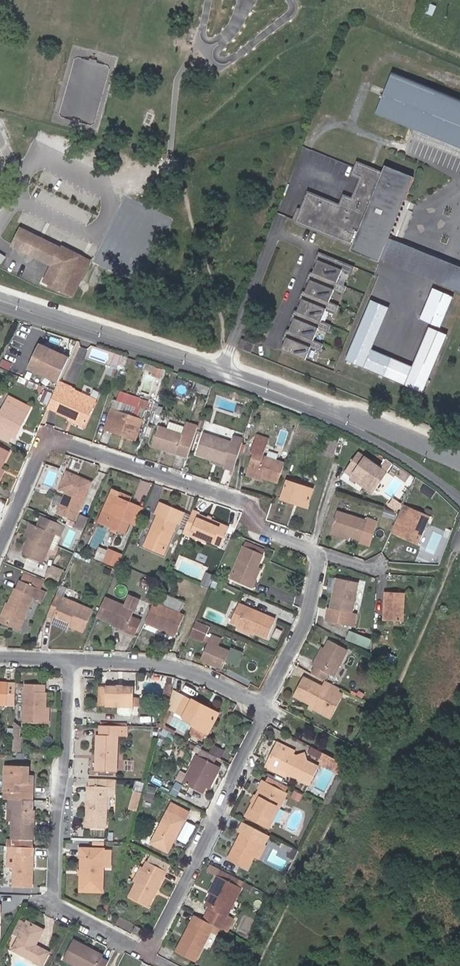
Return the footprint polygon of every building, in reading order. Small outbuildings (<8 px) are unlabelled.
[(432,15),(435,7),(429,4),(425,13),(432,15)] [(393,73),(376,114),(447,143),(459,148),(459,100),(393,73)] [(447,143),(444,151),(459,157),(459,148),(447,143)] [(389,238),(413,178),(385,166),(383,172),(357,162),(354,168),(351,175),(359,179),(351,198),(343,194),(339,204),(307,191),(295,221),(295,223),(352,246),(350,251),(379,262),(380,259),(389,238)] [(80,280),(89,262),(60,248),(60,249),(33,235),(20,229),(12,246),(52,266),(44,282),(63,291),(70,276),(80,280)] [(389,238),(380,259),(459,292),(459,267),(389,238)] [(354,267),(318,252),(315,260),(318,261),(313,273),(337,283),(342,271),(352,274),(354,267)] [(329,302),(334,290),(343,294),(346,287),(337,283),(313,273),(310,272),(307,279),(310,280),(305,293),(329,302)] [(72,296),(80,280),(70,276),(63,291),(72,296)] [(421,318),(442,327),(455,296),(434,287),(421,318)] [(335,313),(339,306),(329,302),(305,293),(302,291),(299,299),(302,300),(297,312),(321,321),(326,310),(335,313)] [(348,361),(428,390),(448,333),(430,326),(416,365),(374,349),(390,305),(371,298),(348,361)] [(328,333),(330,325),(321,321),(297,312),(295,310),(292,318),(294,319),(289,331),(313,340),(318,329),(328,333)] [(320,352),(323,344),(313,340),(289,331),(287,330),(284,337),(286,338),(282,350),(305,360),(310,348),(320,352)] [(40,345),(29,368),(59,382),(69,359),(40,345)] [(118,364),(121,355),(115,353),(110,367),(116,369),(118,364)] [(124,367),(127,357),(121,355),(118,364),(124,367)] [(159,377),(162,370),(155,367),(152,375),(159,377)] [(85,425),(97,399),(59,382),(47,408),(69,418),(83,424),(85,425)] [(206,395),(209,387),(197,383),(194,391),(206,395)] [(136,407),(140,399),(120,392),(117,401),(136,407)] [(18,411),(22,403),(9,396),(5,404),(18,411)] [(137,441),(149,401),(140,399),(136,407),(117,401),(113,400),(110,409),(117,411),(110,432),(137,441)] [(23,413),(26,415),(30,407),(22,403),(18,411),(5,404),(0,413),(0,438),(8,442),(11,436),(23,413)] [(110,432),(117,411),(110,409),(104,429),(110,432)] [(14,438),(26,415),(23,413),(11,436),(14,438)] [(83,424),(69,418),(67,420),(82,427),(83,424)] [(203,428),(205,420),(200,418),(197,426),(203,428)] [(185,427),(169,422),(167,429),(183,434),(185,427)] [(187,457),(197,427),(186,424),(185,427),(183,434),(167,429),(158,427),(152,446),(187,457)] [(338,442),(340,436),(327,431),(325,438),(338,442)] [(233,471),(243,439),(233,436),(231,442),(203,434),(196,454),(211,459),(224,463),(223,466),(223,467),(230,470),(233,471)] [(267,445),(269,439),(257,435),(255,441),(267,445)] [(333,457),(338,442),(325,438),(324,437),(320,453),(333,457)] [(284,463),(263,456),(267,445),(255,441),(250,453),(253,454),(247,473),(264,479),(278,483),(284,463)] [(9,452),(0,447),(0,469),(1,468),(9,452)] [(358,452),(344,472),(351,477),(350,477),(359,484),(362,480),(375,490),(387,473),(358,452)] [(394,476),(398,471),(391,466),(388,471),(394,476)] [(75,520),(91,482),(66,472),(59,489),(66,493),(57,512),(75,520)] [(264,479),(247,473),(246,475),(263,481),(264,479)] [(375,490),(362,480),(359,484),(372,494),(375,490)] [(308,504),(313,489),(287,481),(281,499),(290,502),(291,499),(308,504)] [(131,497),(120,493),(119,498),(129,502),(131,497)] [(137,506),(137,505),(129,502),(119,498),(110,494),(102,512),(111,516),(107,525),(125,533),(129,523),(137,506)] [(308,504),(291,499),(290,502),(307,508),(308,504)] [(179,524),(184,513),(160,502),(155,514),(157,515),(144,547),(163,555),(177,523),(179,524)] [(417,544),(429,516),(403,505),(400,512),(391,531),(417,544)] [(136,525),(143,509),(137,506),(129,523),(136,525)] [(394,519),(396,513),(385,509),(382,515),(394,519)] [(369,546),(378,521),(367,518),(366,520),(337,511),(331,530),(350,537),(359,540),(358,542),(369,546)] [(107,525),(111,516),(102,512),(98,521),(107,525)] [(221,546),(229,528),(192,512),(191,515),(186,527),(183,533),(189,536),(190,533),(221,546)] [(186,527),(191,515),(184,513),(179,524),(186,527)] [(83,531),(89,518),(81,515),(76,525),(74,524),(73,527),(83,531)] [(41,529),(45,519),(41,517),(37,527),(41,529)] [(49,547),(55,533),(60,536),(64,527),(45,519),(41,529),(37,527),(34,526),(29,538),(22,554),(42,563),(49,547)] [(29,538),(34,526),(29,524),(24,536),(29,538)] [(349,540),(350,537),(331,530),(330,533),(349,540)] [(54,550),(60,536),(55,533),(49,547),(54,550)] [(265,549),(246,541),(244,546),(263,554),(265,549)] [(258,567),(263,555),(263,554),(244,546),(243,546),(229,579),(252,589),(255,582),(252,581),(258,567)] [(116,567),(122,555),(108,549),(103,562),(116,567)] [(58,582),(63,570),(56,567),(55,570),(49,568),(45,577),(58,582)] [(255,582),(261,568),(258,567),(252,581),(255,582)] [(109,576),(112,571),(105,568),(103,573),(109,576)] [(44,580),(24,572),(21,581),(41,589),(44,580)] [(205,572),(200,584),(208,588),(213,576),(205,572)] [(352,613),(358,583),(336,578),(333,592),(330,608),(328,608),(325,621),(353,627),(356,614),(352,613)] [(19,630),(33,598),(42,601),(46,592),(41,589),(21,581),(20,581),(17,589),(14,588),(8,603),(1,622),(19,630)] [(153,596),(156,589),(142,583),(140,588),(146,591),(146,593),(148,594),(153,596)] [(403,622),(404,593),(385,592),(383,620),(403,622)] [(83,632),(92,610),(56,594),(47,616),(53,619),(53,620),(68,626),(83,632)] [(175,636),(184,615),(179,613),(184,602),(166,594),(161,605),(153,602),(145,622),(159,629),(175,636)] [(150,604),(153,596),(148,594),(145,601),(150,604)] [(135,611),(139,599),(129,595),(125,605),(105,597),(98,615),(113,622),(126,628),(125,631),(135,635),(141,621),(131,616),(134,611),(135,611)] [(8,603),(7,603),(0,619),(0,621),(1,622),(8,603)] [(267,638),(275,619),(238,603),(230,622),(237,625),(254,633),(267,638)] [(67,630),(68,626),(53,620),(52,623),(67,630)] [(210,627),(195,621),(189,636),(203,642),(204,641),(207,634),(210,627)] [(126,628),(113,622),(112,625),(125,631),(126,628)] [(254,633),(237,625),(236,628),(253,635),(254,633)] [(175,636),(159,629),(159,630),(175,637),(175,636)] [(351,631),(348,641),(371,647),(374,637),(351,631)] [(225,661),(230,650),(219,646),(222,639),(211,634),(208,643),(200,659),(222,669),(225,661)] [(334,677),(348,650),(329,640),(324,648),(315,667),(311,673),(324,680),(328,673),(334,677)] [(315,667),(324,648),(322,647),(312,665),(315,667)] [(237,666),(243,652),(231,648),(230,650),(225,661),(237,666)] [(340,688),(326,681),(322,687),(304,677),(294,696),(310,705),(326,713),(338,692),(340,688)] [(15,683),(0,682),(0,705),(14,705),(15,683)] [(46,724),(46,707),(46,693),(45,693),(45,685),(25,684),(23,723),(46,724)] [(133,697),(134,687),(99,686),(98,706),(118,707),(117,712),(120,715),(130,715),(133,713),(133,707),(133,697)] [(176,713),(185,697),(172,690),(161,727),(174,734),(176,731),(166,726),(165,725),(172,711),(176,713)] [(330,718),(342,694),(338,692),(326,713),(310,705),(309,707),(330,718)] [(217,716),(203,708),(205,706),(192,699),(191,700),(185,697),(176,713),(183,716),(183,717),(194,723),(192,726),(193,726),(206,733),(208,733),(217,716)] [(219,713),(205,706),(203,708),(217,716),(219,713)] [(116,772),(118,736),(120,736),(121,726),(100,725),(99,735),(97,735),(95,771),(116,772)] [(206,733),(193,726),(189,734),(202,742),(206,733)] [(196,747),(180,738),(178,742),(194,751),(196,747)] [(277,742),(266,764),(288,774),(309,785),(318,766),(307,760),(304,753),(298,755),(294,753),(295,751),(277,742)] [(220,758),(224,751),(214,746),(210,752),(220,758)] [(212,784),(220,767),(219,767),(223,759),(220,758),(210,752),(202,748),(198,756),(197,755),(187,774),(182,783),(203,794),(206,788),(208,782),(212,784)] [(344,764),(324,753),(320,760),(322,766),(339,774),(344,764)] [(288,774),(266,764),(265,767),(286,777),(288,774)] [(29,766),(5,765),(4,799),(8,799),(32,800),(33,775),(29,775),(29,766)] [(182,783),(187,774),(181,771),(176,780),(182,783)] [(285,793),(288,787),(269,777),(265,783),(285,793)] [(107,797),(108,779),(89,778),(89,786),(88,786),(86,828),(106,829),(107,797)] [(269,828),(287,794),(285,793),(265,783),(263,782),(260,788),(252,805),(246,816),(269,828)] [(137,810),(142,792),(136,791),(133,800),(132,800),(129,808),(137,810)] [(298,801),(302,795),(294,791),(291,797),(298,801)] [(154,803),(156,796),(146,793),(144,800),(154,803)] [(32,810),(32,800),(8,799),(7,821),(12,821),(12,839),(34,840),(34,810),(32,810)] [(172,846),(185,820),(185,819),(189,812),(171,803),(167,810),(150,844),(166,852),(169,845),(172,846)] [(186,841),(197,826),(190,821),(179,836),(186,841)] [(271,837),(243,822),(238,832),(241,833),(228,859),(247,870),(254,857),(261,842),(266,845),(271,837)] [(34,847),(34,840),(12,839),(11,847),(34,847)] [(259,859),(266,845),(261,842),(254,857),(259,859)] [(32,888),(34,847),(11,847),(8,847),(8,868),(13,868),(13,887),(32,888)] [(103,851),(104,849),(81,848),(81,857),(80,872),(80,891),(103,892),(103,866),(103,851)] [(170,864),(150,854),(147,861),(167,871),(170,864)] [(148,907),(167,871),(147,861),(143,868),(136,883),(129,897),(148,907)] [(244,882),(211,864),(207,872),(214,875),(217,876),(241,888),(244,882)] [(136,883),(143,868),(141,867),(133,881),(136,883)] [(241,888),(217,876),(213,883),(209,892),(211,893),(206,905),(210,907),(203,920),(214,926),(225,932),(232,919),(227,916),(241,888)] [(195,962),(214,926),(203,920),(194,915),(176,952),(195,962)] [(19,936),(26,924),(20,920),(14,933),(19,936)] [(36,945),(43,930),(27,921),(26,924),(19,936),(12,950),(42,965),(49,952),(36,945)] [(136,925),(132,932),(140,937),(144,929),(136,925)] [(109,962),(102,958),(91,953),(93,950),(73,940),(63,959),(76,965),(107,965),(109,962)] [(245,950),(238,946),(233,955),(241,959),(245,950)] [(103,955),(93,950),(91,953),(102,958),(103,955)]
